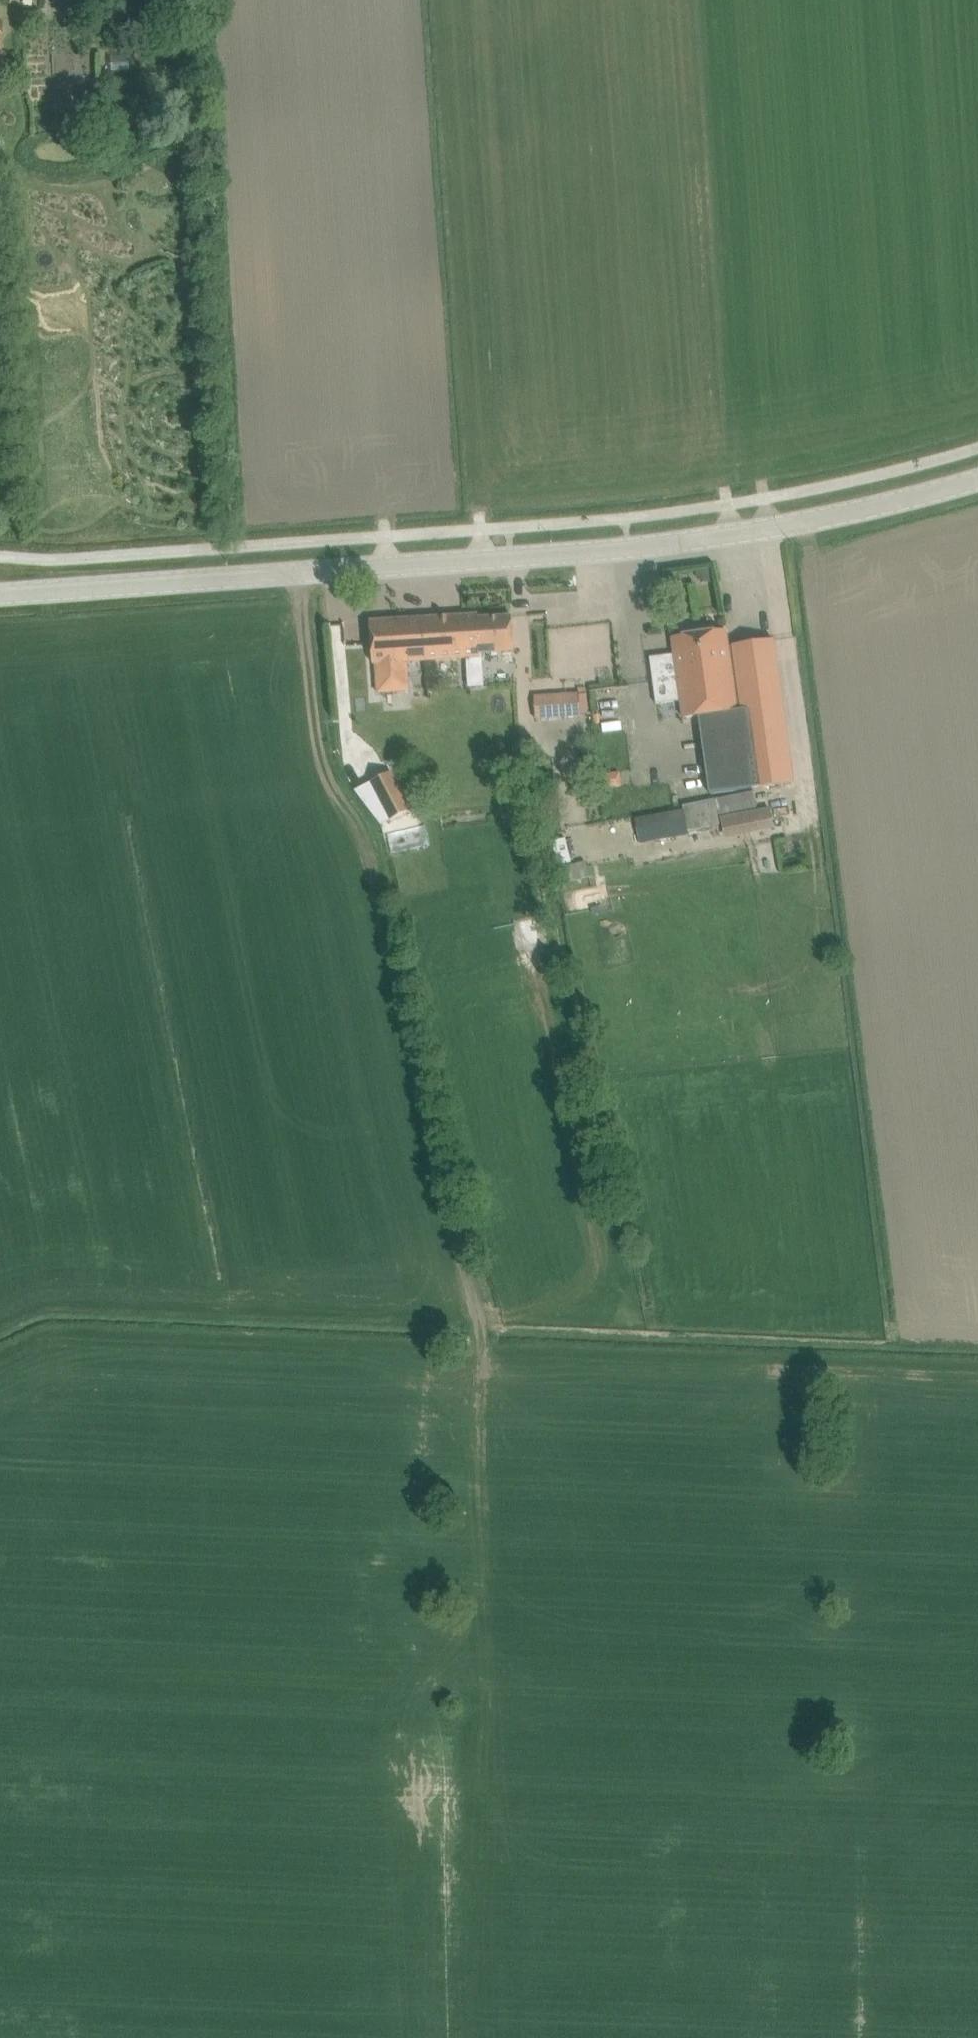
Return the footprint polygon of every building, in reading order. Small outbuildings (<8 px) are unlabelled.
[(709,569),(698,570),(699,580),(710,578),(709,569)] [(370,621),(372,641),(375,693),(410,691),(408,662),(483,657),(483,653),(515,650),(512,616),(479,618),(478,614),(370,621)] [(683,717),(698,716),(710,794),(753,787),(753,788),(794,783),(774,639),(733,645),(733,646),(729,646),(726,630),(672,637),(675,654),(651,658),(657,704),(681,700),(683,717)] [(535,697),(536,719),(581,716),(579,694),(535,697)] [(391,772),(371,783),(390,820),(410,809),(391,772)] [(689,830),(722,823),(721,818),(759,810),(755,792),(684,806),(685,810),(688,830),(689,830)] [(759,810),(721,818),(722,823),(723,830),(773,820),(770,808),(759,810)] [(685,810),(636,820),(640,843),(690,833),(689,830),(688,830),(685,810)] [(552,839),(559,866),(572,863),(566,837),(552,839)] [(561,867),(565,883),(590,877),(585,861),(561,867)] [(519,926),(523,948),(538,944),(532,922),(519,926)]
